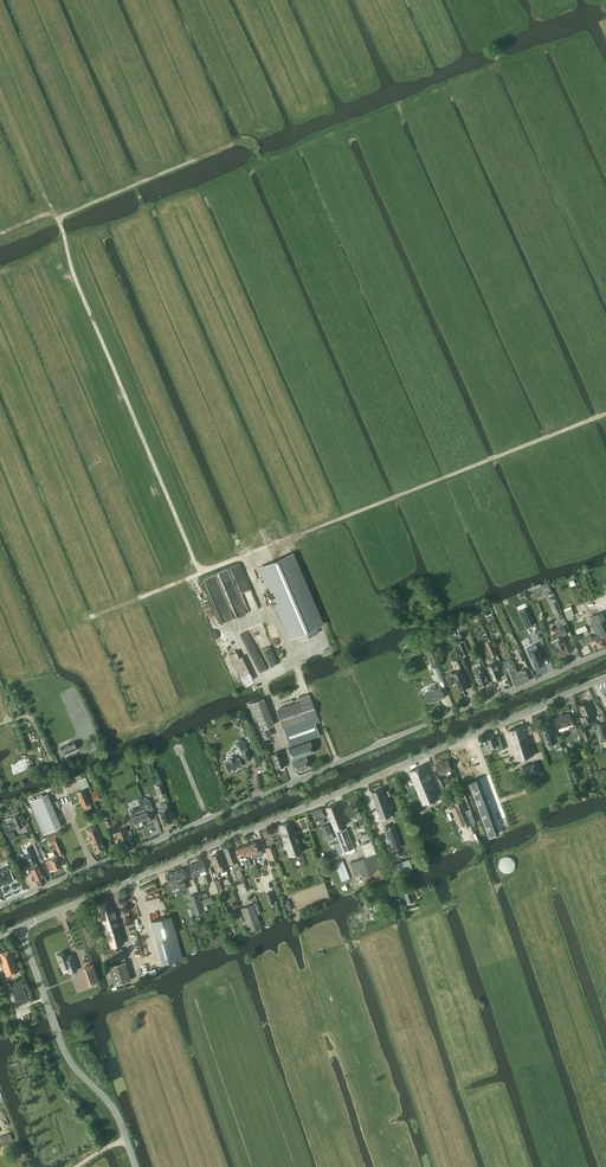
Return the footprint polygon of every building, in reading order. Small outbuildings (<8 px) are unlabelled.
[(260,567),(290,638),(296,635),(299,640),(318,632),(316,627),(322,624),(292,553),(260,567)] [(542,588),(527,593),(530,601),(533,600),(537,598),(552,592),(548,583),(541,586),(542,588)] [(488,606),(482,608),(485,615),(491,613),(489,609),(488,606)] [(534,624),(527,608),(519,611),(526,627),(534,624)] [(590,617),(598,636),(599,635),(600,637),(604,635),(605,640),(605,620),(602,612),(590,617)] [(586,625),(575,630),(577,634),(583,631),(588,630),(586,625)] [(558,638),(551,641),(552,643),(554,648),(551,649),(553,654),(557,652),(559,657),(570,653),(562,636),(567,633),(564,627),(555,630),(558,638)] [(587,636),(588,639),(587,640),(588,643),(594,641),(596,640),(599,648),(605,645),(605,642),(604,636),(600,638),(600,637),(599,635),(598,636),(594,637),(593,638),(592,637),(592,638),(591,634),(587,636)] [(491,657),(496,655),(490,642),(486,644),(488,648),(487,649),(491,657)] [(463,656),(466,655),(461,643),(458,644),(463,656)] [(463,657),(459,649),(450,653),(454,661),(463,657)] [(237,650),(229,654),(242,681),(252,676),(242,656),(240,657),(237,650)] [(532,651),(528,652),(532,663),(534,662),(536,667),(545,664),(540,651),(533,654),(532,651)] [(511,658),(501,662),(506,674),(510,672),(513,679),(516,686),(520,684),(517,677),(515,672),(518,671),(515,665),(514,665),(511,658)] [(432,669),(437,680),(443,678),(437,663),(431,665),(432,668),(432,669)] [(499,669),(497,663),(496,664),(495,663),(488,666),(494,680),(501,677),(498,670),(499,669)] [(489,683),(488,680),(486,675),(486,676),(484,671),(483,671),(482,667),(478,669),(480,672),(476,674),(477,678),(476,678),(478,683),(479,682),(481,686),(489,683)] [(452,673),(451,671),(446,673),(451,684),(456,682),(459,690),(469,686),(462,669),(452,673)] [(523,669),(518,671),(515,672),(517,677),(520,684),(530,680),(527,673),(525,670),(523,671),(523,669)] [(437,689),(435,684),(428,687),(430,692),(425,694),(429,704),(445,697),(441,687),(437,689)] [(263,698),(250,703),(261,738),(269,736),(265,727),(272,725),(263,698)] [(287,748),(291,761),(306,755),(314,753),(310,739),(320,736),(316,725),(319,723),(311,698),(277,710),(289,746),(291,746),(291,747),(287,748)] [(588,703),(586,704),(581,706),(585,716),(581,717),(583,723),(594,719),(592,713),(588,703)] [(559,728),(573,723),(570,713),(555,718),(559,728)] [(605,736),(605,728),(605,722),(596,724),(600,738),(605,736)] [(528,733),(532,731),(530,725),(526,726),(525,725),(507,731),(517,760),(535,754),(528,733)] [(543,729),(541,730),(544,739),(546,739),(548,744),(555,742),(558,748),(561,747),(557,735),(555,736),(551,725),(542,728),(543,729)] [(489,743),(483,745),(483,746),(486,754),(492,752),(492,750),(494,749),(494,746),(497,745),(499,750),(504,748),(499,736),(495,737),(494,736),(487,739),(489,743)] [(64,755),(77,749),(73,742),(61,747),(64,755)] [(225,763),(228,772),(234,769),(234,770),(237,768),(243,766),(241,762),(245,761),(252,758),(247,746),(240,749),(243,756),(239,758),(239,757),(235,759),(234,757),(233,757),(232,756),(230,756),(229,758),(228,759),(229,762),(225,763)] [(275,769),(286,765),(281,751),(271,755),(275,769)] [(306,755),(291,761),(295,772),(310,767),(306,755)] [(25,758),(10,764),(14,774),(29,768),(25,758)] [(448,771),(452,769),(448,760),(440,763),(440,762),(436,764),(440,775),(448,771)] [(531,776),(542,773),(538,762),(524,766),(528,777),(531,776)] [(424,804),(440,798),(425,764),(409,771),(424,804)] [(478,779),(468,783),(488,837),(498,834),(478,779)] [(165,793),(161,784),(156,786),(159,795),(165,793)] [(371,793),(374,799),(386,795),(384,788),(371,793)] [(546,788),(532,792),(538,810),(552,806),(546,788)] [(83,806),(90,803),(85,789),(77,792),(83,806)] [(91,792),(95,801),(100,799),(97,790),(91,792)] [(29,802),(43,835),(60,827),(46,794),(29,802)] [(386,795),(374,799),(381,818),(393,814),(386,795)] [(143,797),(128,803),(130,811),(135,825),(140,823),(141,824),(146,822),(146,821),(151,820),(150,817),(155,815),(149,798),(144,800),(143,797)] [(465,827),(471,824),(462,801),(455,804),(456,806),(452,807),(460,826),(464,825),(465,827)] [(337,803),(326,807),(335,829),(334,829),(336,835),(339,842),(334,844),(338,854),(355,848),(337,803)] [(159,810),(164,823),(173,820),(172,819),(173,818),(172,814),(170,814),(168,806),(159,810)] [(103,807),(100,808),(103,816),(104,820),(108,819),(106,815),(103,807)] [(316,821),(319,819),(321,824),(325,823),(323,818),(325,817),(322,807),(312,811),(316,821)] [(6,823),(9,830),(13,828),(15,827),(16,829),(24,825),(19,813),(18,810),(10,814),(11,816),(11,817),(12,820),(6,823)] [(354,815),(357,814),(359,818),(361,817),(359,810),(356,811),(353,812),(354,815)] [(109,819),(105,821),(108,828),(113,825),(110,818),(109,819)] [(289,856),(302,851),(291,821),(280,825),(289,856)] [(329,824),(322,826),(324,834),(332,831),(329,824)] [(390,824),(383,827),(392,851),(402,847),(394,825),(390,826),(390,824)] [(105,848),(102,840),(101,840),(95,826),(86,829),(92,844),(96,852),(105,848)] [(129,847),(136,844),(131,830),(127,831),(126,828),(115,832),(117,836),(115,837),(117,841),(126,838),(129,847)] [(59,855),(63,853),(55,834),(48,837),(51,845),(55,844),(59,855)] [(251,843),(249,843),(252,853),(259,850),(257,844),(255,841),(254,840),(251,841),(251,843)] [(366,857),(377,853),(373,840),(362,844),(364,848),(363,848),(366,857)] [(244,845),(242,846),(245,856),(252,853),(249,843),(248,843),(247,843),(245,843),(244,845)] [(237,847),(235,848),(237,852),(236,852),(238,858),(245,856),(242,846),(241,846),(240,845),(238,846),(237,847)] [(244,882),(231,846),(223,848),(229,864),(233,863),(240,884),(244,882)] [(269,861),(277,858),(273,846),(266,848),(269,861)] [(220,871),(226,869),(220,852),(217,853),(216,853),(214,853),(213,855),(211,856),(215,866),(218,865),(220,871)] [(366,857),(350,863),(354,874),(355,876),(362,874),(366,885),(384,878),(379,867),(382,866),(377,853),(366,857)] [(50,871),(61,867),(56,854),(49,857),(50,860),(46,862),(50,871)] [(203,860),(189,865),(192,874),(193,876),(198,874),(199,874),(200,872),(199,871),(206,869),(203,860)] [(342,861),(335,863),(342,881),(351,878),(347,867),(345,867),(342,861)] [(0,870),(0,886),(14,880),(10,869),(8,866),(0,870)] [(183,868),(165,875),(170,888),(179,885),(185,883),(184,882),(183,879),(186,878),(183,868)] [(40,870),(33,873),(38,886),(47,882),(44,875),(42,876),(40,870)] [(359,876),(355,877),(360,891),(364,889),(359,876)] [(275,902),(271,891),(265,893),(269,904),(275,902)] [(405,894),(408,903),(414,901),(411,893),(405,894)] [(203,906),(213,902),(211,896),(201,900),(203,906)] [(199,899),(192,901),(196,914),(203,912),(199,899)] [(288,911),(292,909),(289,899),(284,901),(288,911)] [(388,900),(374,904),(376,912),(390,908),(388,900)] [(111,901),(97,906),(109,947),(116,945),(124,943),(111,901)] [(257,902),(253,904),(253,906),(256,914),(257,915),(261,913),(257,902)] [(256,914),(253,906),(253,904),(241,908),(249,931),(261,927),(257,915),(256,914)] [(241,909),(236,910),(240,921),(245,919),(241,909)] [(163,964),(183,958),(171,915),(151,921),(163,964)] [(65,943),(55,946),(63,967),(76,962),(79,968),(86,966),(81,949),(68,954),(65,943)] [(115,951),(107,953),(110,963),(125,959),(122,949),(117,950),(116,945),(114,946),(115,951)] [(18,971),(11,949),(0,952),(0,958),(6,975),(18,971)] [(125,961),(108,966),(114,985),(131,979),(125,961)] [(92,976),(90,977),(94,987),(101,985),(96,971),(91,972),(92,976)] [(10,983),(16,1000),(18,1005),(28,1002),(21,980),(10,983)]
